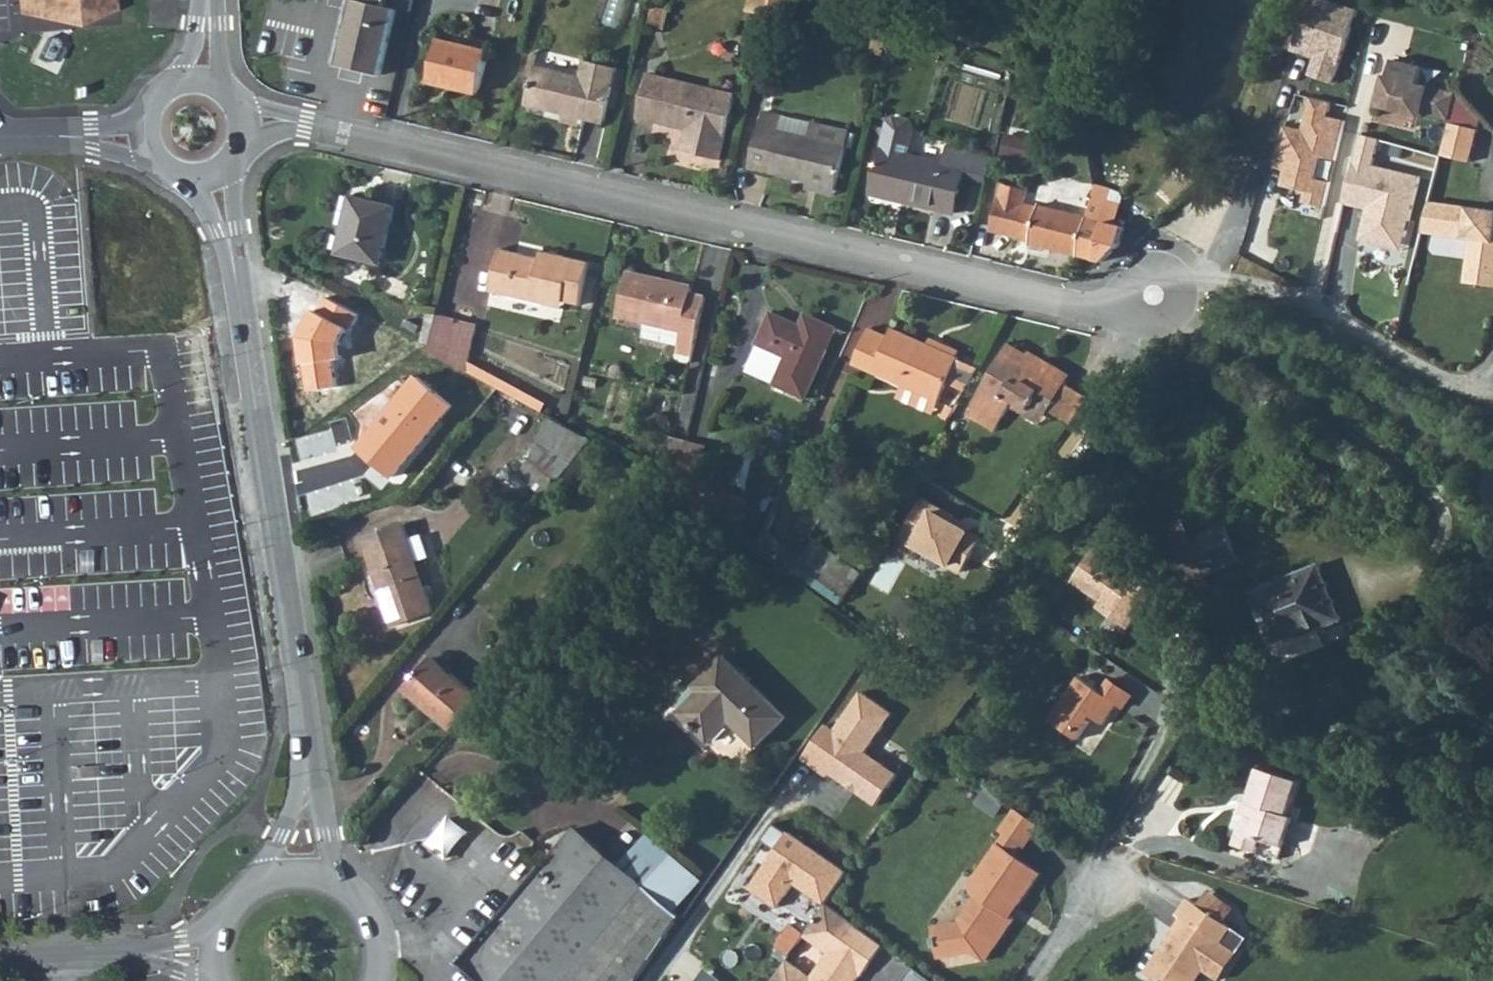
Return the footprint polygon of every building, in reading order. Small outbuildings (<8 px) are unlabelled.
[(15,14),(71,31),(110,10),(109,0),(14,0),(15,14)] [(337,65),(382,76),(397,12),(411,16),(415,0),(352,0),(337,65)] [(771,15),(774,0),(751,0),(749,10),(771,15)] [(771,15),(794,21),(799,0),(774,0),(771,15)] [(1321,0),(1309,0),(1292,53),(1314,60),(1309,77),(1334,86),(1358,12),(1321,0)] [(665,30),(669,13),(654,9),(650,26),(665,30)] [(886,56),(893,28),(879,25),(872,53),(886,56)] [(440,41),(430,83),(477,94),(487,53),(440,41)] [(616,111),(626,72),(585,62),(582,78),(538,67),(528,106),(565,116),(564,123),(581,127),(583,120),(604,125),(608,109),(616,111)] [(1420,71),(1394,64),(1390,80),(1385,79),(1378,110),(1422,120),(1423,116),(1449,122),(1456,96),(1416,86),(1420,71)] [(719,160),(735,97),(649,76),(638,119),(687,131),(682,151),(719,160)] [(1329,106),(1309,101),(1302,131),(1283,127),(1273,169),(1287,172),(1283,188),(1306,194),(1303,206),(1325,211),(1331,185),(1315,181),(1320,159),(1336,162),(1345,123),(1326,119),(1329,106)] [(834,191),(848,134),(816,126),(812,141),(779,132),(783,118),(764,114),(750,170),(812,185),(834,191)] [(895,116),(889,120),(871,196),(954,216),(963,176),(973,179),(979,154),(947,146),(943,164),(907,156),(914,126),(910,120),(895,116)] [(1479,132),(1450,125),(1442,157),(1472,163),(1479,132)] [(1034,141),(1007,135),(1002,159),(1028,165),(1034,141)] [(1379,141),(1361,137),(1344,205),(1366,210),(1359,242),(1381,247),(1385,234),(1405,239),(1419,179),(1373,168),(1379,141)] [(973,179),(986,182),(992,157),(979,154),(973,179)] [(834,191),(812,185),(810,191),(832,197),(834,191)] [(1095,259),(1104,221),(1088,217),(1026,202),(1029,192),(1005,186),(1001,201),(1023,207),(1016,237),(1016,239),(1030,242),(1030,244),(1095,259)] [(1088,217),(1104,221),(1115,223),(1119,205),(1108,203),(1111,190),(1095,187),(1088,217)] [(394,205),(352,196),(339,253),(382,263),(394,205)] [(992,231),(1016,237),(1023,207),(1001,201),(999,201),(992,231)] [(1431,204),(1422,234),(1471,241),(1465,285),(1492,289),(1492,213),(1431,204)] [(552,263),(540,260),(501,251),(490,293),(545,306),(546,299),(565,303),(580,307),(590,266),(554,257),(552,263)] [(554,257),(541,254),(540,260),(552,263),(554,257)] [(690,294),(691,287),(628,272),(617,318),(646,325),(681,333),(678,347),(675,360),(689,364),(705,297),(690,294)] [(323,294),(308,317),(305,327),(304,338),(308,362),(337,357),(351,354),(348,341),(348,335),(350,330),(358,318),(361,310),(324,292),(323,294)] [(563,310),(565,303),(546,299),(545,306),(563,310)] [(423,345),(432,349),(441,313),(431,311),(423,345)] [(441,313),(432,349),(490,379),(493,373),(473,362),(481,323),(441,313)] [(770,314),(756,347),(785,360),(773,386),(804,400),(835,329),(804,316),(800,327),(770,314)] [(681,333),(646,325),(643,338),(678,347),(681,333)] [(902,388),(938,404),(948,382),(968,391),(978,369),(957,360),(961,351),(932,338),(928,346),(891,329),(887,338),(869,329),(852,366),(902,388)] [(1009,345),(966,414),(994,431),(1009,406),(1012,401),(1017,404),(1021,397),(1048,413),(1070,427),(1083,407),(1067,397),(1072,389),(1066,385),(1070,378),(1030,353),(1027,357),(1009,345)] [(308,362),(312,389),(341,384),(337,357),(308,362)] [(370,433),(363,441),(400,474),(462,404),(425,371),(414,383),(370,433)] [(490,379),(522,396),(525,390),(493,373),(490,379)] [(407,374),(362,406),(367,413),(367,429),(370,433),(414,383),(407,374)] [(902,388),(897,400),(932,416),(938,404),(902,388)] [(1012,401),(1009,406),(1040,426),(1048,413),(1021,397),(1017,404),(1012,401)] [(519,475),(545,496),(592,439),(554,418),(552,422),(530,460),(519,475)] [(664,480),(674,436),(667,435),(658,476),(664,480)] [(677,488),(688,439),(674,436),(664,480),(677,488)] [(709,444),(688,439),(677,488),(715,512),(729,491),(703,473),(709,444)] [(729,491),(715,512),(735,525),(750,503),(729,491)] [(923,500),(902,540),(913,546),(910,551),(967,581),(987,542),(971,534),(975,527),(923,500)] [(1192,539),(1184,520),(1155,532),(1164,553),(1160,554),(1195,605),(1202,617),(1206,616),(1201,604),(1215,597),(1206,574),(1192,539)] [(365,538),(371,558),(377,576),(379,576),(394,624),(432,611),(424,587),(422,587),(414,562),(417,561),(405,525),(365,538)] [(1226,525),(1192,539),(1206,574),(1240,560),(1226,525)] [(72,529),(40,545),(69,601),(101,584),(72,529)] [(799,563),(803,557),(767,533),(764,538),(799,563)] [(1095,549),(1072,584),(1101,603),(1097,610),(1129,632),(1157,591),(1095,549)] [(1334,641),(1327,624),(1341,619),(1318,566),(1251,593),(1280,662),(1334,641)] [(915,635),(920,626),(900,612),(894,621),(915,635)] [(758,746),(787,717),(728,657),(698,686),(704,692),(683,713),(711,741),(733,720),(758,746)] [(454,730),(481,698),(432,658),(405,689),(454,730)] [(1050,720),(1077,741),(1094,718),(1104,724),(1118,705),(1101,692),(1081,678),(1066,698),(1068,700),(1065,703),(1064,702),(1050,720)] [(1101,692),(1118,705),(1124,709),(1134,695),(1112,679),(1101,692)] [(893,717),(861,694),(835,731),(826,724),(800,761),(828,781),(831,776),(876,808),(898,776),(867,754),(893,717)] [(1283,846),(1293,818),(1289,816),(1299,783),(1258,769),(1243,814),(1250,816),(1245,833),(1239,832),(1235,845),(1258,854),(1263,840),(1283,846)] [(1029,848),(1044,826),(1018,808),(1004,830),(1008,833),(1025,845),(1029,848)] [(432,844),(454,856),(471,825),(448,813),(432,844)] [(463,962),(486,980),(636,980),(680,916),(577,828),(463,962)] [(789,829),(748,886),(778,908),(796,884),(825,905),(827,902),(849,872),(789,829)] [(978,953),(991,962),(1020,920),(1017,917),(1007,911),(1016,899),(1024,905),(1046,874),(1020,856),(1025,845),(1008,833),(976,882),(977,894),(981,897),(963,925),(939,930),(940,939),(938,939),(940,951),(943,951),(945,959),(978,953)] [(1007,911),(1017,917),(1024,905),(1016,899),(1007,911)] [(884,943),(827,902),(825,905),(813,920),(804,934),(829,951),(811,976),(787,958),(771,980),(854,980),(860,974),(861,975),(884,943)] [(1249,935),(1206,906),(1194,922),(1200,927),(1163,980),(1218,980),(1249,935)] [(804,934),(813,920),(806,914),(802,919),(797,916),(778,944),(790,953),(804,934)]
